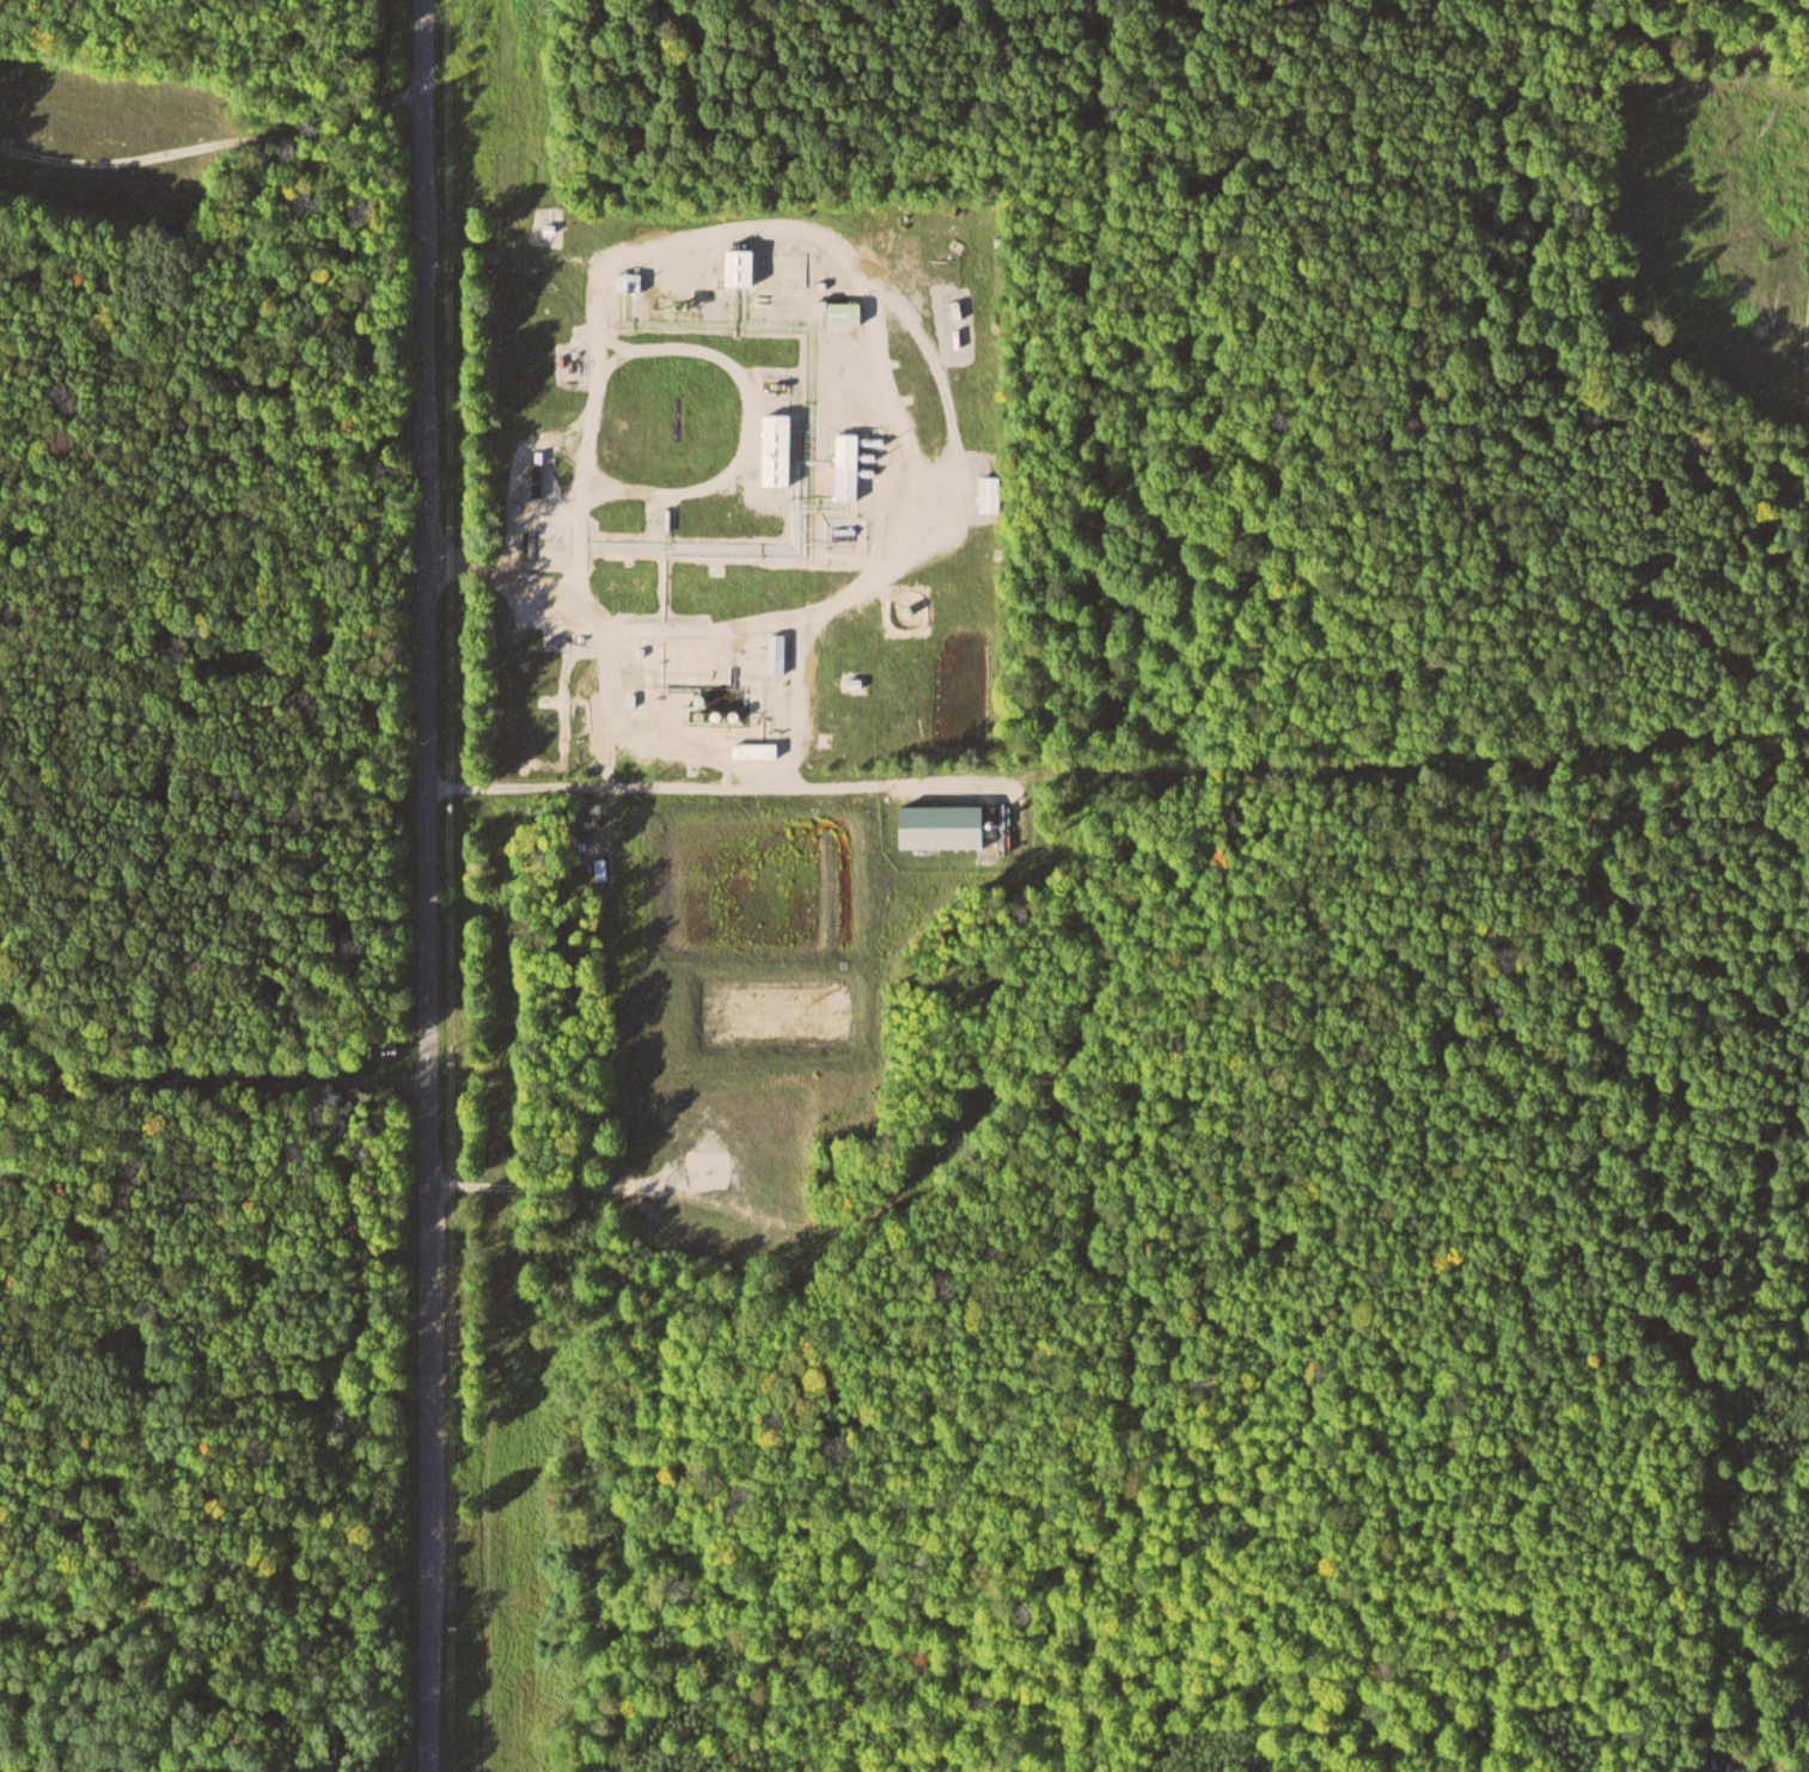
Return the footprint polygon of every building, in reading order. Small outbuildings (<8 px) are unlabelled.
[(750,249),(720,249),(720,284),(750,284),(750,249)] [(758,413),(757,484),(787,484),(788,413),(758,413)] [(832,432),(832,499),(858,499),(858,432),(832,432)] [(976,511),(1001,511),(1001,475),(976,475),(976,511)] [(785,671),(785,632),(766,632),(765,671),(785,671)] [(778,757),(778,742),(729,742),(729,757),(778,757)] [(987,846),(987,804),(891,804),(891,846),(987,846)]
